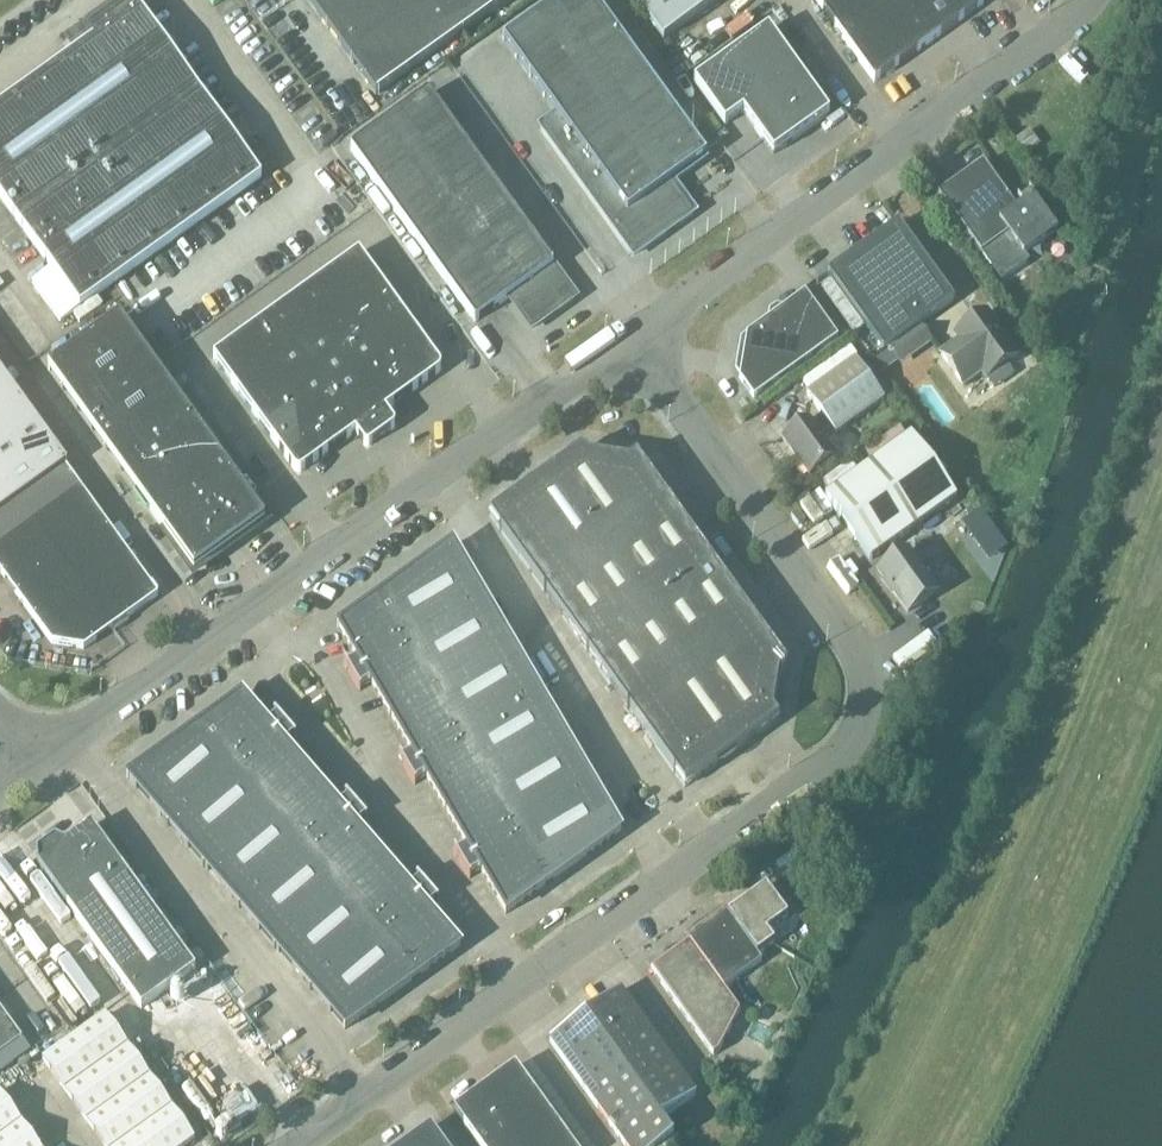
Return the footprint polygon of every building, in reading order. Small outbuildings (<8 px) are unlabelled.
[(78,51),(0,107),(0,198),(51,269),(32,283),(60,323),(261,178),(133,0),(124,0),(85,28),(87,32),(72,43),(78,51)] [(376,96),(510,0),(307,0),(376,96)] [(635,255),(694,213),(672,182),(707,157),(594,0),(559,0),(503,40),(557,115),(542,126),(635,255)] [(664,40),(720,0),(635,0),(664,40)] [(984,4),(981,0),(815,0),(875,82),(984,4)] [(764,140),(774,154),(783,148),(829,115),(769,30),(695,83),(725,125),(743,113),(763,141),(764,140)] [(510,298),(532,329),(591,286),(499,157),(483,169),(429,93),(350,150),(475,323),(510,298)] [(1016,141),(1027,155),(1039,145),(1029,131),(1016,141)] [(983,163),(938,195),(981,255),(1001,283),(1029,263),(1025,256),(1046,241),(1041,234),(1053,225),(1033,198),(1017,210),(1011,214),(1006,208),(1012,203),(983,163)] [(828,274),(884,352),(954,301),(898,224),(828,274)] [(213,358),(295,470),(297,472),(300,472),(303,471),(355,433),(365,445),(366,446),(370,446),(393,429),(394,427),(395,426),(385,411),(439,373),(440,371),(441,369),(441,368),(440,365),(359,253),(213,358)] [(739,378),(754,398),(839,337),(806,291),(747,333),(739,378)] [(955,335),(959,341),(940,354),(963,387),(982,373),(986,379),(1018,356),(987,312),(955,335)] [(150,510),(165,531),(194,571),(265,520),(236,480),(119,318),(48,369),(50,371),(51,371),(150,510)] [(807,395),(835,435),(884,400),(855,360),(807,395)] [(0,383),(0,447),(36,422),(5,379),(0,383)] [(809,420),(783,439),(809,475),(835,456),(809,420)] [(0,447),(0,474),(18,500),(65,467),(67,466),(36,422),(0,447)] [(825,498),(870,561),(956,499),(911,436),(825,498)] [(584,449),(552,472),(608,549),(670,504),(636,458),(628,463),(590,457),(584,449)] [(0,513),(0,572),(4,578),(34,620),(52,644),(85,649),(112,630),(113,629),(115,632),(129,622),(127,619),(158,596),(127,553),(97,511),(65,467),(18,500),(0,513)] [(490,516),(545,594),(608,549),(552,472),(490,516)] [(18,500),(0,474),(0,513),(18,500)] [(608,549),(649,607),(712,562),(670,504),(608,549)] [(371,683),(391,717),(390,717),(390,719),(391,718),(412,754),(402,760),(400,756),(398,757),(415,785),(416,784),(416,783),(426,777),(446,811),(445,811),(445,812),(446,812),(467,848),(457,854),(455,850),(453,851),(470,879),(471,878),(471,877),(481,871),(505,913),(505,914),(506,915),(621,832),(620,831),(594,788),(595,788),(594,786),(594,787),(567,741),(568,741),(567,739),(566,740),(539,694),(540,694),(540,692),(539,693),(512,647),(513,647),(512,645),(511,646),(484,600),(485,600),(485,599),(484,599),(453,547),(454,546),(453,545),(337,628),(338,629),(339,628),(358,660),(347,666),(345,663),(344,664),(360,692),(361,691),(361,689),(371,683)] [(545,594),(587,652),(649,607),(608,549),(545,594)] [(908,551),(878,572),(908,613),(937,592),(908,551)] [(712,562),(649,607),(691,665),(754,620),(712,562)] [(649,607),(587,652),(685,788),(747,743),(691,665),(649,607)] [(754,620),(691,665),(747,743),(779,720),(773,712),(780,674),(788,668),(754,620)] [(382,858),(383,858),(382,857),(381,857),(356,828),(365,820),(366,821),(367,820),(346,796),(344,797),(347,800),(338,808),(311,776),(312,775),(311,774),(310,775),(284,746),(294,738),(294,739),(296,738),(275,713),(273,714),(276,718),(267,726),(243,698),(244,697),(243,696),(127,779),(128,780),(129,780),(168,825),(167,826),(168,827),(169,826),(204,866),(203,867),(204,868),(205,867),(240,907),(239,908),(240,909),(241,908),(275,948),(274,949),(275,950),(276,949),(311,989),(310,990),(311,991),(312,991),(345,1028),(344,1029),(345,1030),(460,947),(460,946),(459,947),(427,910),(436,902),(437,903),(438,902),(417,878),(416,879),(419,882),(410,890),(382,858)] [(37,854),(38,866),(141,1010),(196,971),(92,826),(56,852),(47,847),(37,854)] [(651,969),(714,1057),(719,1053),(740,1012),(724,989),(762,962),(757,956),(775,944),(767,933),(788,917),(766,887),(651,969)] [(573,1025),(550,1042),(625,1145),(678,1145),(661,1122),(696,1097),(620,991),(573,1025)] [(23,1040),(0,1008),(0,1056),(23,1040)] [(44,1061),(65,1091),(127,1047),(105,1016),(44,1061)] [(65,1091),(88,1122),(149,1078),(127,1047),(65,1091)] [(478,1145),(572,1145),(515,1067),(454,1111),(478,1145)] [(105,1145),(120,1145),(172,1109),(149,1078),(88,1122),(105,1145)] [(21,1123),(0,1094),(0,1138),(21,1123)] [(120,1145),(186,1145),(194,1140),(172,1109),(120,1145)] [(21,1123),(0,1138),(0,1145),(37,1145),(21,1123)] [(431,1128),(405,1145),(444,1145),(431,1128)]
